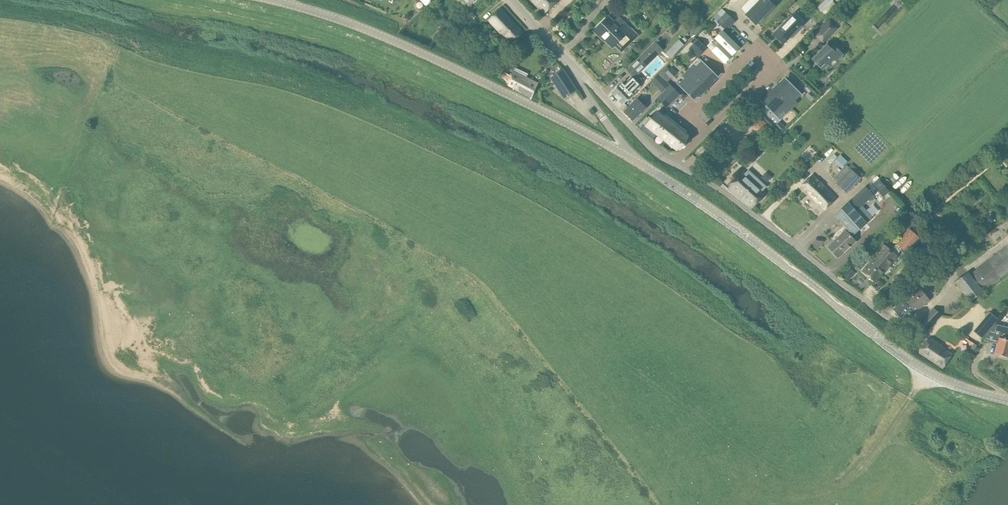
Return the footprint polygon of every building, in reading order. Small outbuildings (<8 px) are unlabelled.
[(543,13),(556,0),(531,0),(543,13)] [(758,23),(774,6),(769,0),(760,0),(745,15),(756,25),(758,23)] [(837,4),(834,0),(824,0),(817,6),(824,15),(837,4)] [(510,42),(522,31),(501,8),(489,19),(510,42)] [(721,17),(730,26),(735,21),(726,12),(721,17)] [(791,15),(775,32),(772,35),(783,45),(801,25),(791,15)] [(614,20),(609,16),(594,30),(593,30),(599,37),(601,35),(612,47),(612,46),(613,44),(622,53),(639,37),(619,16),(614,20)] [(823,41),(839,24),(831,16),(815,33),(823,41)] [(726,30),(730,26),(721,17),(717,21),(726,30)] [(699,20),(694,26),(699,30),(704,25),(699,20)] [(474,25),(466,32),(474,40),(481,33),(474,25)] [(715,38),(732,55),(740,48),(727,35),(722,31),(715,38)] [(725,63),(732,55),(715,38),(707,46),(712,51),(725,63)] [(693,44),(702,53),(707,48),(698,39),(693,44)] [(698,57),(702,53),(693,44),(689,48),(698,57)] [(812,60),(822,70),(828,64),(831,67),(843,54),(834,45),(831,48),(827,44),(812,60)] [(645,63),(639,57),(627,69),(633,75),(645,63)] [(688,70),(707,89),(710,86),(708,84),(716,76),(717,76),(717,75),(704,62),(703,63),(704,63),(698,69),(693,65),(688,70)] [(537,82),(527,77),(528,74),(514,68),(507,81),(509,82),(508,85),(531,96),(537,82)] [(564,97),(576,89),(563,69),(551,77),(564,97)] [(704,93),(707,89),(688,70),(682,76),(687,80),(681,87),(680,86),(680,87),(693,100),(694,99),(693,99),(702,90),(704,93)] [(665,91),(669,86),(658,75),(653,80),(665,91)] [(640,86),(632,78),(630,80),(629,78),(627,80),(625,78),(611,92),(623,104),(637,91),(636,90),(640,86)] [(772,89),(792,108),(797,102),(792,98),(798,92),(799,92),(786,78),(786,79),(778,88),(775,86),(772,89)] [(666,90),(675,98),(680,94),(671,85),(666,90)] [(637,97),(646,106),(655,97),(646,88),(637,97)] [(786,113),(792,108),(772,89),(769,92),(771,94),(763,103),(763,102),(762,103),(776,116),(776,115),(782,109),(786,113)] [(671,103),(675,98),(666,90),(662,94),(671,103)] [(812,102),(817,96),(811,90),(806,96),(812,102)] [(666,107),(671,103),(662,94),(657,99),(666,107)] [(624,111),(632,120),(645,106),(637,98),(624,111)] [(657,134),(668,120),(657,112),(652,118),(649,116),(643,123),(657,134)] [(772,141),(778,135),(755,113),(748,119),(753,123),(752,124),(765,137),(766,136),(772,141)] [(665,141),(679,124),(674,121),(672,124),(668,120),(657,134),(665,141)] [(780,131),(785,126),(779,121),(774,126),(780,131)] [(679,124),(665,141),(677,149),(688,136),(683,132),(685,129),(679,124)] [(831,146),(825,153),(841,168),(847,162),(831,146)] [(845,164),(833,178),(838,182),(836,184),(847,193),(860,178),(845,164)] [(746,172),(740,167),(732,175),(738,180),(730,189),(751,207),(766,192),(762,188),(766,184),(749,168),(746,172)] [(800,187),(806,193),(808,191),(824,208),(834,198),(812,175),(800,187)] [(879,179),(873,184),(883,197),(890,191),(879,179)] [(867,222),(856,211),(874,195),(865,185),(834,214),(847,228),(827,245),(838,257),(856,240),(852,236),(867,222)] [(993,223),(998,219),(993,212),(988,216),(993,223)] [(909,228),(896,243),(908,253),(921,238),(909,228)] [(882,243),(868,260),(870,262),(862,271),(875,281),(896,255),(882,243)] [(970,273),(969,271),(954,281),(969,301),(984,290),(983,289),(1007,271),(1007,244),(970,273)] [(903,287),(913,279),(907,271),(900,277),(897,280),(900,283),(903,287)] [(904,321),(914,312),(929,300),(919,287),(904,300),(893,308),(904,321)] [(923,333),(941,314),(933,306),(915,326),(923,333)] [(997,342),(995,353),(1007,357),(1007,356),(1007,326),(996,323),(984,338),(997,342)] [(959,342),(965,348),(971,343),(966,336),(959,342)] [(919,353),(943,368),(953,352),(929,337),(919,353)]
